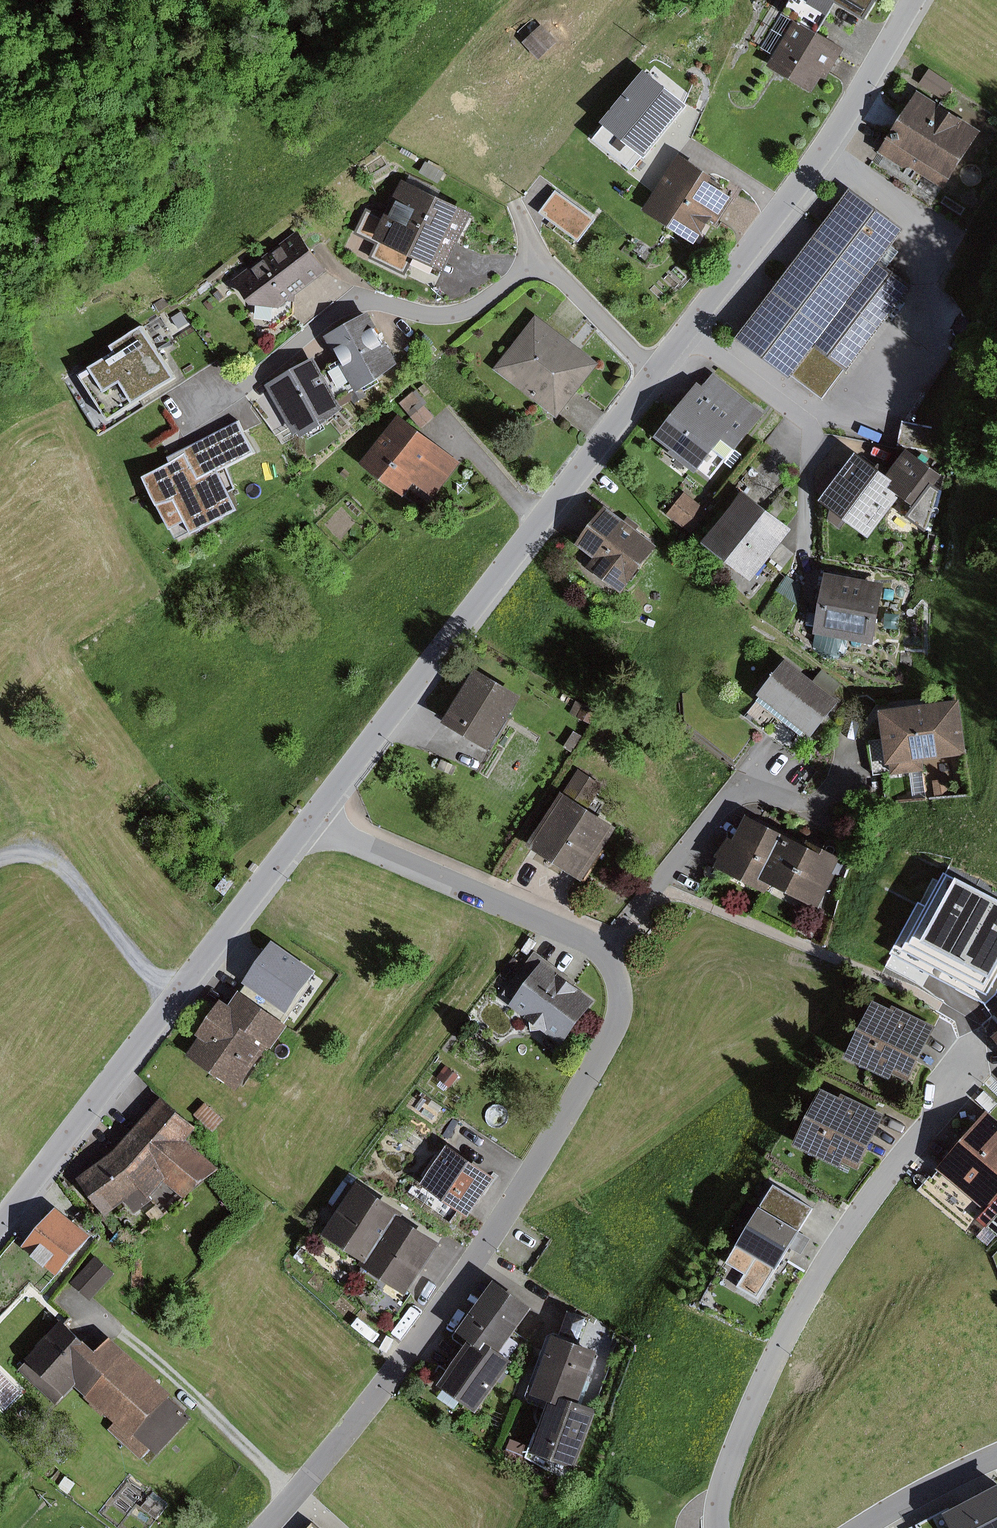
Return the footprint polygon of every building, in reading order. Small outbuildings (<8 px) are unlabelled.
[(817,3),(837,15),(845,2),(874,19),(885,0),(819,0),(817,3)] [(849,49),(800,20),(773,66),(818,93),(828,77),(832,79),(849,49)] [(525,43),(542,62),(554,51),(536,32),(525,43)] [(956,86),(931,69),(922,83),(946,100),(956,86)] [(653,142),(679,107),(651,86),(625,122),(653,142)] [(950,189),(987,131),(922,90),(881,152),(905,168),(913,165),(950,189)] [(701,245),(717,220),(723,224),(740,198),(717,183),(721,177),(684,153),(646,210),(701,245)] [(450,272),(478,213),(407,179),(389,216),(369,207),(356,234),(379,244),(372,258),(408,275),(417,256),(450,272)] [(559,185),(544,205),(583,234),(598,214),(559,185)] [(909,229),(854,188),(743,338),(826,399),(850,367),(854,371),(917,286),(892,269),(904,252),(896,246),(909,229)] [(283,309),(334,271),(305,232),(237,282),(253,304),(259,305),(258,317),(275,320),(277,308),(283,309)] [(164,298),(155,304),(160,312),(172,304),(164,298)] [(561,306),(555,315),(562,319),(568,311),(561,306)] [(403,363),(373,312),(331,337),(364,392),(388,380),(403,363)] [(538,315),(497,369),(562,418),(603,364),(538,315)] [(85,374),(115,421),(181,378),(147,326),(115,347),(119,352),(85,374)] [(269,385),(298,435),(305,431),(309,439),(335,424),(347,409),(317,357),(269,385)] [(767,413),(716,374),(707,386),(702,382),(660,438),(676,450),(674,453),(701,474),(704,470),(713,477),(728,456),(732,459),(767,413)] [(418,389),(402,403),(424,428),(437,417),(427,406),(430,403),(418,389)] [(463,461),(402,415),(365,463),(409,496),(418,484),(436,497),(463,461)] [(248,510),(227,471),(260,453),(243,421),(175,457),(177,462),(150,477),(179,530),(194,521),(202,535),(248,510)] [(936,428),(904,421),(898,445),(930,452),(936,428)] [(903,494),(920,506),(912,517),(933,533),(933,523),(943,489),(939,486),(947,476),(911,450),(894,474),(862,450),(844,475),(835,469),(819,491),(827,497),(823,503),(833,510),(830,521),(841,530),(848,520),(871,537),(903,494)] [(754,581),(797,529),(751,492),(708,544),(754,581)] [(710,511),(686,493),(669,515),(693,533),(710,511)] [(625,593),(662,546),(640,530),(643,526),(628,515),(625,518),(609,505),(579,544),(598,559),(591,567),(625,593)] [(877,644),(889,584),(832,573),(820,634),(877,644)] [(818,737),(846,702),(835,693),(842,685),(824,670),(817,679),(792,659),(764,695),(767,697),(763,702),(807,736),(811,732),(818,737)] [(496,750),(527,696),(480,669),(449,724),(496,750)] [(600,711),(577,700),(570,713),(593,724),(600,711)] [(959,701),(887,710),(895,774),(928,770),(926,761),(966,756),(959,701)] [(584,736),(576,731),(565,748),(573,753),(584,736)] [(605,785),(581,769),(531,847),(587,882),(622,827),(591,808),(605,785)] [(951,779),(935,781),(936,796),(953,794),(951,779)] [(735,838),(720,867),(767,892),(773,882),(764,878),(789,833),(754,814),(740,841),(735,838)] [(820,850),(789,833),(764,878),(773,882),(820,908),(837,875),(835,874),(844,857),(822,845),(820,850)] [(259,866),(254,862),(249,869),(254,873),(259,866)] [(952,863),(909,949),(996,992),(996,885),(952,863)] [(328,967),(282,937),(254,978),(301,1009),(328,967)] [(557,965),(538,951),(506,995),(516,1002),(513,1006),(533,1021),(534,1030),(544,1029),(567,1046),(600,1002),(555,968),(557,965)] [(509,982),(500,976),(494,984),(503,990),(509,982)] [(278,1047),(293,1025),(243,992),(234,1005),(225,999),(200,1035),(204,1037),(192,1055),(243,1090),(274,1044),(278,1047)] [(877,1001),(850,1057),(894,1079),(896,1074),(913,1082),(940,1028),(897,1006),(895,1010),(877,1001)] [(985,1038),(996,1052),(996,1028),(985,1038)] [(453,1088),(462,1075),(451,1068),(446,1074),(443,1072),(438,1078),(453,1088)] [(827,1089),(800,1144),(844,1166),(846,1162),(863,1170),(890,1115),(846,1094),(845,1097),(827,1089)] [(201,1128),(165,1098),(119,1152),(82,1179),(111,1216),(129,1201),(140,1215),(158,1201),(155,1198),(169,1181),(191,1199),(226,1170),(191,1140),(201,1128)] [(217,1132),(228,1120),(208,1102),(197,1114),(217,1132)] [(980,1110),(931,1169),(983,1212),(996,1194),(996,1124),(980,1110)] [(474,1217),(501,1177),(453,1145),(426,1185),(474,1217)] [(405,1215),(408,1211),(364,1182),(360,1188),(352,1183),(332,1212),(340,1217),(329,1235),(366,1260),(363,1265),(412,1297),(448,1244),(405,1215)] [(778,1185),(729,1263),(748,1275),(741,1287),(762,1300),(794,1249),(804,1255),(813,1239),(803,1233),(817,1209),(778,1185)] [(76,1221),(59,1207),(26,1247),(62,1277),(95,1237),(90,1233),(98,1227),(85,1210),(78,1215),(79,1217),(76,1221)] [(118,1273),(99,1256),(74,1283),(93,1300),(118,1273)] [(506,1351),(538,1308),(502,1281),(465,1332),(477,1342),(489,1350),(495,1343),(506,1351)] [(71,1396),(80,1385),(91,1395),(88,1398),(116,1424),(111,1429),(144,1460),(154,1449),(161,1455),(196,1417),(175,1399),(179,1395),(115,1337),(104,1350),(69,1318),(21,1370),(59,1405),(69,1394),(71,1396)] [(585,1402),(603,1351),(561,1337),(540,1396),(555,1401),(568,1406),(572,1397),(585,1402)] [(477,1342),(445,1385),(448,1386),(440,1397),(456,1410),(465,1398),(481,1411),(519,1360),(506,1351),(495,1343),(489,1350),(477,1342)] [(0,1371),(0,1407),(4,1411),(22,1393),(0,1371)] [(555,1401),(537,1452),(579,1467),(600,1407),(585,1402),(572,1397),(568,1406),(555,1401)] [(78,1483),(67,1476),(60,1486),(70,1494),(78,1483)] [(912,1518),(917,1527),(996,1527),(996,1477),(912,1518)] [(169,1504),(154,1492),(145,1503),(161,1515),(169,1504)] [(56,1506),(45,1497),(39,1505),(45,1511),(50,1514),(56,1506)] [(322,1520),(315,1527),(332,1527),(322,1520)]
